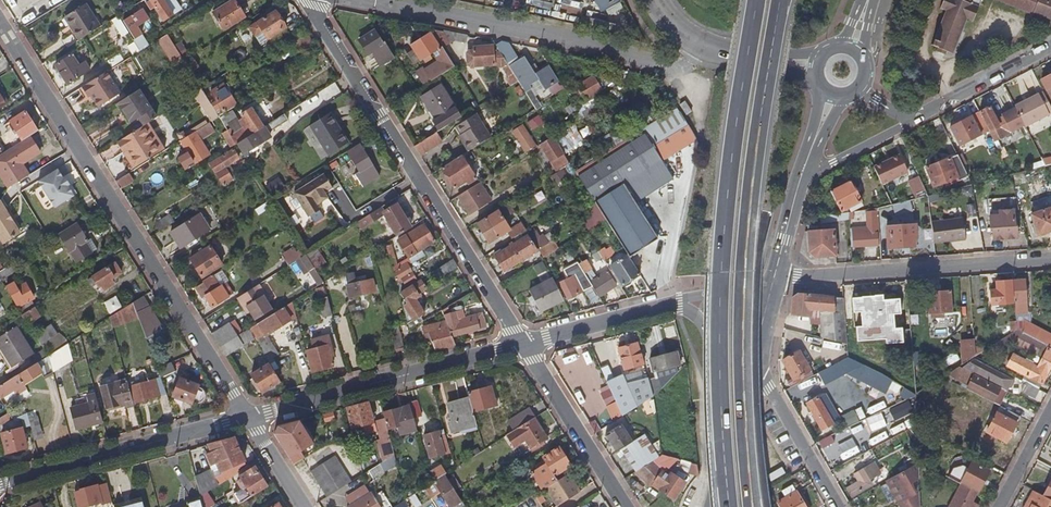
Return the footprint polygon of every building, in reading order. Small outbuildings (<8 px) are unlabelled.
[(146,3),(150,10),(155,7),(162,20),(180,8),(174,0),(164,0),(163,0),(151,0),(146,3)] [(600,0),(593,0),(600,12),(605,10),(600,0)] [(620,0),(600,0),(605,10),(621,1),(620,0)] [(966,21),(973,24),(983,0),(942,0),(938,10),(945,13),(931,47),(936,49),(935,54),(946,58),(948,54),(953,56),(966,21)] [(995,2),(1035,18),(1036,16),(1050,22),(1050,0),(996,0),(995,2)] [(245,18),(234,1),(213,13),(224,30),(245,18)] [(99,27),(85,5),(65,17),(79,39),(99,27)] [(127,12),(120,16),(134,40),(142,36),(137,27),(149,20),(142,9),(130,16),(127,12)] [(263,42),(285,27),(275,12),(250,28),(255,36),(258,34),(263,42)] [(466,43),(467,36),(457,34),(431,29),(443,47),(444,49),(456,41),(466,43)] [(384,45),(377,33),(361,42),(369,54),(373,52),(373,51),(375,50),(377,55),(376,56),(381,66),(394,58),(386,44),(384,45)] [(440,49),(432,35),(411,47),(415,53),(421,63),(425,61),(427,65),(433,62),(431,57),(434,55),(440,63),(426,71),(425,69),(416,74),(424,87),(456,67),(444,49),(443,47),(440,49)] [(510,55),(501,42),(495,46),(497,48),(504,60),(510,55)] [(140,51),(135,43),(129,47),(133,55),(140,51)] [(183,60),(174,46),(169,50),(174,59),(171,61),(174,67),(184,61),(183,60)] [(500,68),(506,63),(506,62),(504,60),(497,48),(493,49),(493,47),(483,48),(483,51),(467,52),(468,68),(493,64),(499,69),(500,68)] [(421,63),(415,53),(410,56),(416,66),(421,63)] [(66,84),(89,70),(84,62),(78,66),(71,54),(54,65),(66,84)] [(112,68),(125,61),(120,54),(108,61),(112,68)] [(197,66),(191,56),(183,60),(184,61),(190,71),(197,66)] [(293,78),(316,63),(312,58),(289,72),(293,78)] [(536,76),(525,58),(516,64),(512,59),(506,62),(506,63),(519,83),(522,88),(537,111),(542,108),(540,104),(531,91),(532,89),(529,86),(539,80),(545,91),(560,82),(550,66),(536,76)] [(190,71),(184,61),(174,67),(183,81),(186,79),(195,93),(201,89),(190,71)] [(519,83),(506,63),(500,68),(506,78),(500,82),(506,91),(519,83)] [(613,82),(606,71),(594,78),(602,90),(613,82)] [(119,94),(106,72),(81,87),(86,96),(90,94),(97,106),(119,94)] [(1041,80),(1050,99),(1050,74),(1041,80)] [(594,78),(593,76),(573,90),(582,103),(584,101),(595,95),(602,90),(594,78)] [(234,104),(229,96),(232,94),(227,85),(224,87),(222,85),(211,92),(216,102),(212,105),(218,114),(234,104)] [(461,119),(441,86),(422,98),(436,121),(434,122),(440,132),(461,119)] [(156,117),(139,90),(118,102),(130,122),(141,116),(145,124),(156,117)] [(1042,93),(1037,95),(1048,116),(1050,114),(1050,111),(1042,93)] [(585,104),(597,98),(595,95),(584,101),(585,104)] [(1048,116),(1037,95),(1013,108),(1014,110),(1023,127),(1024,128),(1048,116)] [(212,105),(209,100),(203,104),(213,120),(219,116),(218,114),(212,105)] [(685,116),(690,112),(686,105),(681,109),(685,116)] [(588,120),(600,113),(595,106),(583,113),(588,120)] [(266,126),(254,107),(244,114),(246,117),(242,120),(246,128),(236,134),(231,127),(228,130),(237,144),(266,126)] [(466,123),(482,113),(479,108),(463,118),(466,123)] [(987,108),(977,113),(984,126),(985,129),(989,138),(992,143),(1023,127),(1014,110),(999,117),(1000,118),(994,122),(987,108)] [(225,125),(237,117),(232,110),(220,118),(225,125)] [(498,135),(484,112),(482,113),(466,123),(464,124),(472,138),(471,139),(476,148),(482,144),(498,135)] [(571,126),(583,118),(579,112),(568,121),(571,126)] [(37,132),(25,113),(10,122),(22,142),(30,137),(37,132)] [(626,254),(629,258),(658,240),(636,203),(655,191),(674,179),(662,161),(697,140),(679,113),(653,128),(650,124),(645,127),(611,149),(575,171),(589,193),(606,221),(626,254)] [(965,134),(974,129),(975,131),(984,126),(977,113),(948,129),(957,147),(969,140),(965,134)] [(260,144),(270,138),(268,134),(288,121),(284,114),(281,116),(266,126),(237,144),(242,153),(245,158),(262,147),(260,144)] [(347,143),(329,114),(309,126),(327,156),(347,143)] [(611,149),(645,127),(639,117),(616,131),(617,133),(610,138),(612,140),(607,143),(611,149)] [(208,156),(197,138),(210,130),(206,124),(187,136),(181,140),(187,151),(178,157),(186,170),(208,156)] [(537,148),(523,126),(514,132),(528,154),(537,148)] [(989,138),(985,129),(979,133),(984,141),(985,141),(989,138)] [(120,140),(136,166),(152,156),(135,130),(120,140)] [(237,144),(228,130),(221,134),(227,143),(230,148),(237,144)] [(437,134),(415,148),(421,157),(443,143),(437,134)] [(21,165),(40,154),(30,137),(22,142),(6,152),(2,154),(6,160),(0,163),(0,174),(9,188),(28,176),(21,165)] [(565,156),(554,138),(541,146),(557,173),(569,166),(563,157),(565,156)] [(992,143),(989,138),(985,141),(989,148),(993,146),(992,143)] [(136,166),(120,140),(116,143),(132,168),(136,166)] [(472,155),(484,148),(482,144),(476,148),(470,152),(472,155)] [(378,177),(358,145),(345,153),(358,173),(354,176),(362,188),(378,177)] [(912,179),(897,147),(882,155),(897,186),(912,179)] [(234,178),(227,167),(241,158),(235,148),(209,164),(223,186),(234,178)] [(532,162),(542,156),(540,153),(539,153),(537,150),(537,148),(528,154),(532,162)] [(482,176),(468,153),(443,169),(455,189),(467,182),(469,185),(482,176)] [(966,179),(955,157),(921,170),(930,188),(941,184),(943,188),(966,179)] [(1040,161),(1044,168),(1050,166),(1050,158),(1040,161)] [(34,172),(39,179),(57,168),(52,160),(34,172)] [(64,180),(57,170),(39,181),(55,208),(74,196),(68,187),(64,180)] [(119,188),(133,180),(128,173),(115,181),(119,188)] [(328,200),(324,194),(333,189),(325,176),(294,195),(309,219),(322,211),(318,206),(328,200)] [(657,195),(672,186),(674,179),(655,191),(657,195)] [(859,202),(848,182),(828,193),(840,213),(859,202)] [(470,216),(491,202),(480,184),(458,197),(470,216)] [(925,198),(918,184),(911,187),(918,200),(924,198),(925,198)] [(258,215),(267,209),(264,203),(255,209),(258,215)] [(909,214),(906,203),(889,207),(891,218),(909,214)] [(515,215),(509,204),(503,208),(509,219),(515,215)] [(363,228),(385,215),(398,235),(410,228),(396,205),(384,212),(381,208),(359,222),(363,228)] [(4,209),(1,207),(0,208),(0,241),(2,245),(20,234),(4,209)] [(91,225),(105,216),(100,208),(87,217),(91,225)] [(1050,209),(1030,216),(1037,236),(1050,232),(1050,210),(1050,209)] [(180,248),(209,229),(200,213),(170,232),(180,248)] [(1012,228),(1010,213),(985,218),(987,230),(989,230),(991,241),(1016,238),(1014,227),(1012,228)] [(159,231),(173,222),(169,214),(155,223),(159,231)] [(497,235),(491,225),(497,221),(492,214),(477,224),(490,244),(502,236),(500,233),(497,235)] [(846,222),(845,215),(819,218),(820,225),(846,222)] [(876,246),(874,217),(865,218),(866,228),(852,229),(853,248),(876,246)] [(964,240),(962,219),(929,223),(933,243),(964,240)] [(98,250),(91,239),(88,241),(77,223),(59,235),(74,259),(82,255),(84,259),(98,250)] [(512,241),(527,231),(522,223),(507,233),(512,241)] [(421,250),(434,242),(424,225),(398,241),(408,258),(421,250)] [(914,247),(913,235),(916,234),(915,226),(885,228),(887,249),(914,247)] [(836,256),(832,229),(819,231),(815,232),(806,233),(809,253),(815,259),(836,256)] [(512,271),(539,254),(530,239),(516,247),(512,242),(509,244),(511,247),(502,253),(500,251),(494,255),(505,273),(511,269),(512,271)] [(544,259),(560,250),(555,242),(539,251),(544,259)] [(222,263),(210,245),(189,258),(200,277),(222,263)] [(393,267),(387,247),(383,248),(389,270),(393,267)] [(604,247),(597,252),(606,265),(620,288),(622,286),(639,275),(639,274),(629,258),(626,254),(623,256),(621,252),(616,255),(610,247),(605,250),(604,247)] [(301,259),(306,255),(303,250),(298,253),(295,248),(282,255),(289,266),(301,259)] [(325,263),(316,249),(306,255),(307,257),(315,270),(325,263)] [(424,256),(421,250),(408,258),(406,259),(408,262),(416,258),(417,260),(424,256)] [(597,252),(597,251),(592,254),(590,255),(600,269),(606,265),(597,252)] [(315,270),(307,257),(306,255),(301,259),(317,286),(324,283),(315,270)] [(435,279),(457,266),(453,259),(431,273),(435,279)] [(598,279),(585,260),(579,264),(594,286),(595,286),(601,296),(607,292),(608,295),(612,293),(611,290),(616,287),(610,276),(596,285),(594,281),(598,279)] [(417,282),(406,265),(404,266),(402,262),(393,267),(389,270),(396,295),(417,282)] [(545,270),(540,262),(532,266),(537,274),(545,270)] [(111,281),(121,275),(115,264),(92,278),(94,280),(90,283),(92,288),(97,285),(102,293),(114,286),(111,281)] [(16,270),(13,265),(0,273),(0,275),(3,279),(16,270)] [(585,290),(572,266),(566,270),(569,277),(560,282),(570,299),(585,290)] [(233,294),(226,283),(223,284),(216,272),(202,280),(204,284),(196,289),(202,299),(205,297),(212,308),(233,294)] [(348,285),(347,286),(350,298),(375,291),(373,280),(366,281),(365,276),(355,278),(354,273),(346,275),(348,285)] [(419,305),(424,302),(423,299),(424,295),(423,291),(432,285),(428,277),(396,296),(397,300),(399,299),(400,302),(398,303),(404,327),(406,325),(409,330),(436,314),(434,310),(422,318),(421,316),(424,315),(419,305)] [(1030,309),(1027,280),(1014,281),(1016,302),(1017,302),(1018,314),(1024,314),(1023,310),(1030,309)] [(540,313),(564,302),(554,282),(530,293),(533,298),(531,299),(535,308),(537,307),(540,313)] [(1014,305),(1012,282),(998,283),(998,290),(992,291),(993,307),(1014,305)] [(36,307),(28,295),(31,293),(24,283),(13,290),(9,284),(5,287),(23,316),(34,308),(36,307)] [(271,310),(257,286),(237,298),(242,308),(245,306),(254,321),(271,310)] [(326,297),(323,287),(315,289),(318,299),(326,297)] [(620,288),(615,291),(621,300),(627,299),(620,288)] [(953,313),(952,292),(927,294),(929,314),(953,313)] [(110,313),(122,306),(116,295),(104,301),(110,313)] [(844,320),(843,301),(799,295),(793,299),(791,316),(796,317),(809,318),(810,309),(819,311),(817,338),(846,346),(844,320)] [(163,332),(142,298),(132,305),(138,319),(146,339),(163,332)] [(876,319),(874,298),(843,300),(843,301),(844,320),(876,319)] [(332,315),(328,299),(315,302),(319,318),(332,315)] [(256,324),(248,329),(255,339),(264,334),(266,336),(267,336),(296,318),(292,302),(273,313),(256,324)] [(113,327),(138,319),(132,305),(113,316),(110,318),(113,327)] [(27,323),(39,316),(34,308),(23,316),(24,317),(27,323)] [(256,324),(273,313),(271,310),(254,321),(256,324)] [(484,329),(481,314),(464,318),(463,311),(443,316),(445,322),(452,338),(484,329)] [(452,338),(445,322),(423,329),(427,341),(431,339),(435,351),(455,345),(452,338)] [(1024,332),(1026,322),(1018,322),(1018,329),(1024,332)] [(236,336),(229,323),(211,334),(219,347),(236,336)] [(46,342),(57,335),(51,326),(35,336),(44,351),(48,357),(53,354),(46,342)] [(16,327),(0,337),(0,349),(12,368),(33,355),(16,327)] [(403,349),(397,327),(389,329),(394,351),(403,349)] [(1041,330),(1040,332),(1031,327),(1026,334),(1050,347),(1050,335),(1041,330)] [(225,357),(253,339),(247,329),(244,331),(236,336),(219,347),(225,357)] [(1026,334),(1024,332),(1018,329),(1012,333),(993,345),(995,348),(999,346),(1001,347),(1016,337),(1047,354),(1039,369),(1015,356),(1009,367),(1026,376),(1023,381),(1026,383),(1039,390),(1040,390),(1050,369),(1050,351),(1049,350),(1050,348),(1050,347),(1026,334)] [(255,339),(254,340),(256,344),(267,337),(267,336),(266,336),(264,334),(255,339)] [(306,351),(312,373),(333,367),(331,358),(330,354),(332,353),(327,336),(310,340),(313,349),(306,351)] [(275,350),(267,337),(256,344),(265,357),(275,350)] [(976,355),(975,341),(960,342),(962,364),(976,355)] [(642,365),(636,344),(617,349),(623,370),(642,365)] [(53,354),(48,357),(52,374),(72,361),(68,345),(53,354)] [(275,350),(265,357),(267,361),(278,354),(275,350)] [(36,365),(48,357),(44,351),(28,361),(30,365),(27,366),(29,369),(36,365)] [(805,374),(812,370),(800,351),(781,361),(792,380),(793,381),(798,378),(799,379),(801,378),(802,379),(806,377),(805,374)] [(878,363),(862,355),(861,356),(851,352),(847,359),(875,369),(878,363)] [(678,354),(650,361),(653,374),(654,373),(655,378),(648,380),(652,395),(659,390),(667,382),(676,375),(678,373),(676,367),(680,366),(678,354)] [(51,369),(48,357),(36,365),(42,374),(47,378),(53,375),(52,374),(51,369)] [(818,375),(824,386),(855,370),(884,385),(889,376),(882,372),(878,371),(875,369),(847,359),(818,375)] [(1014,379),(973,359),(961,367),(972,373),(973,371),(974,371),(975,372),(976,372),(974,375),(983,380),(1007,392),(1014,379)] [(278,368),(273,360),(269,363),(274,371),(278,368)] [(154,368),(152,362),(144,365),(146,371),(154,368)] [(175,372),(172,363),(157,369),(160,378),(175,372)] [(24,385),(42,374),(36,365),(29,369),(0,387),(0,398),(13,390),(16,395),(26,389),(24,385)] [(267,366),(251,376),(253,380),(250,381),(253,385),(255,383),(262,393),(279,383),(267,366)] [(648,380),(646,371),(641,373),(642,377),(625,383),(621,374),(612,378),(607,366),(600,369),(615,402),(621,416),(622,417),(652,395),(648,380)] [(662,409),(665,401),(672,405),(676,400),(670,395),(683,382),(676,375),(667,382),(659,390),(652,395),(654,408),(662,409)] [(909,390),(889,376),(884,385),(883,386),(893,391),(892,393),(903,399),(905,396),(909,390)] [(972,376),(965,389),(1000,407),(1007,393),(972,376)] [(203,393),(202,390),(201,388),(199,386),(198,385),(196,384),(180,378),(174,398),(191,403),(194,403),(197,402),(199,401),(201,399),(202,398),(203,396),(203,393)] [(788,390),(802,383),(799,379),(798,378),(793,381),(792,380),(784,384),(788,390)] [(133,404),(127,381),(101,388),(106,409),(123,405),(124,406),(133,404)] [(158,396),(153,381),(131,387),(135,403),(158,396)] [(1035,398),(1039,390),(1026,383),(1022,391),(1035,398)] [(498,406),(496,399),(495,400),(492,387),(470,391),(475,411),(498,406)] [(103,422),(96,396),(86,398),(88,405),(71,409),(76,429),(103,422)] [(836,412),(828,396),(820,400),(819,398),(806,404),(822,432),(834,425),(829,416),(836,412)] [(477,425),(470,398),(448,403),(453,420),(450,421),(452,431),(477,425)] [(376,431),(369,401),(348,407),(353,428),(361,426),(363,434),(376,431)] [(421,415),(417,401),(409,403),(410,406),(413,417),(421,415)] [(621,416),(615,402),(607,406),(613,420),(621,416)] [(925,429),(924,403),(915,403),(916,425),(916,433),(924,429),(925,429)] [(413,417),(410,406),(384,413),(385,419),(390,439),(401,436),(400,435),(416,430),(413,417)] [(1007,443),(1020,417),(1000,407),(987,433),(1007,443)] [(511,431),(532,417),(534,416),(528,408),(507,421),(506,422),(508,426),(511,431)] [(664,418),(662,409),(654,408),(656,421),(664,418)] [(13,421),(19,417),(16,412),(10,416),(11,418),(13,421)] [(31,426),(29,420),(27,413),(22,416),(25,428),(31,426)] [(334,420),(332,413),(322,416),(324,423),(334,420)] [(11,418),(10,416),(8,414),(0,419),(0,422),(1,424),(11,418)] [(43,438),(37,417),(29,420),(31,426),(35,440),(43,438)] [(546,438),(532,417),(511,431),(505,435),(512,446),(524,439),(530,449),(546,438)] [(390,439),(385,419),(376,421),(386,459),(394,454),(390,439)] [(312,443),(298,420),(277,426),(274,434),(293,464),(304,457),(300,450),(312,443)] [(619,449),(630,443),(619,425),(605,434),(616,452),(619,449)] [(916,433),(916,425),(906,431),(910,437),(916,433)] [(27,448),(21,428),(2,433),(7,454),(27,448)] [(450,453),(446,436),(440,438),(439,432),(438,432),(424,435),(429,457),(450,453)] [(655,460),(649,447),(642,436),(630,443),(619,449),(634,473),(655,460)] [(202,494),(229,478),(228,475),(220,479),(219,476),(221,475),(220,472),(244,462),(234,438),(213,444),(208,445),(211,454),(206,455),(210,466),(208,466),(210,471),(194,477),(199,496),(202,494)] [(661,456),(659,441),(649,447),(655,460),(661,456)] [(554,476),(570,467),(558,448),(542,458),(546,464),(531,473),(541,490),(545,488),(549,485),(557,480),(554,476)] [(397,468),(394,454),(386,459),(378,464),(382,471),(397,468)] [(351,481),(335,455),(310,470),(326,496),(351,481)] [(868,464),(863,455),(856,458),(861,468),(868,464)] [(666,474),(674,459),(661,456),(655,460),(634,473),(633,473),(651,488),(655,482),(663,472),(666,474)] [(699,474),(698,464),(682,459),(679,469),(699,474)] [(919,492),(917,493),(912,483),(918,479),(917,466),(917,462),(885,481),(886,483),(879,487),(886,499),(893,495),(899,506),(919,506),(919,492)] [(980,493),(991,471),(973,462),(969,469),(964,467),(953,472),(949,481),(961,486),(963,484),(980,493)] [(434,480),(443,474),(444,473),(439,466),(429,472),(434,480)] [(248,500),(267,488),(255,468),(239,478),(240,481),(237,483),(242,491),(234,496),(239,505),(248,500)] [(871,485),(865,475),(869,473),(866,468),(862,470),(861,469),(854,473),(859,481),(847,488),(851,497),(871,485)] [(685,483),(671,473),(669,476),(666,474),(663,472),(655,482),(662,488),(660,490),(673,501),(685,483)] [(429,497),(438,491),(449,506),(451,506),(455,505),(460,501),(453,490),(452,488),(447,479),(443,474),(434,480),(432,481),(430,483),(423,487),(429,497)] [(579,492),(568,474),(557,480),(549,485),(545,488),(550,497),(557,493),(563,502),(579,492)] [(459,485),(452,475),(447,479),(452,488),(453,490),(459,485)] [(491,492),(487,485),(460,501),(464,506),(467,506),(491,492)] [(779,502),(782,506),(806,506),(797,492),(793,485),(783,491),(786,498),(779,502)] [(99,486),(82,491),(82,492),(76,493),(79,506),(82,506),(86,506),(89,506),(104,503),(99,486)] [(977,494),(961,486),(950,506),(971,506),(972,505),(977,494)] [(1034,492),(1026,506),(1050,506),(1050,501),(1034,492)] [(563,502),(557,493),(550,497),(556,506),(563,502)] [(202,494),(199,496),(202,506),(205,506),(208,504),(202,494)] [(369,494),(347,506),(376,506),(369,494)]
